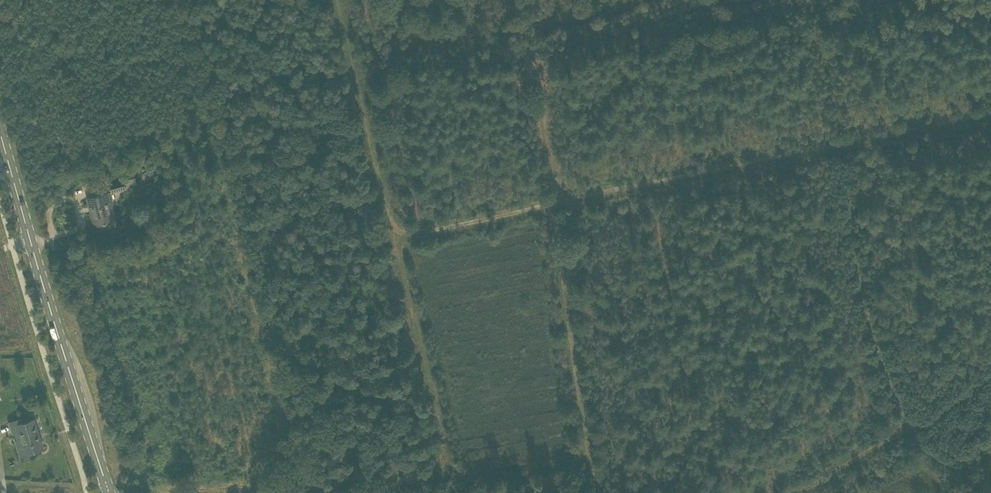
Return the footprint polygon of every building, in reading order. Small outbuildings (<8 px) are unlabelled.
[(138,183),(136,177),(124,180),(124,179),(109,183),(112,193),(126,188),(126,187),(138,183)] [(155,189),(154,187),(152,183),(146,185),(149,191),(154,189),(155,189)] [(95,225),(105,222),(113,220),(106,193),(88,198),(95,225)] [(27,453),(44,448),(34,419),(18,424),(27,453)]
